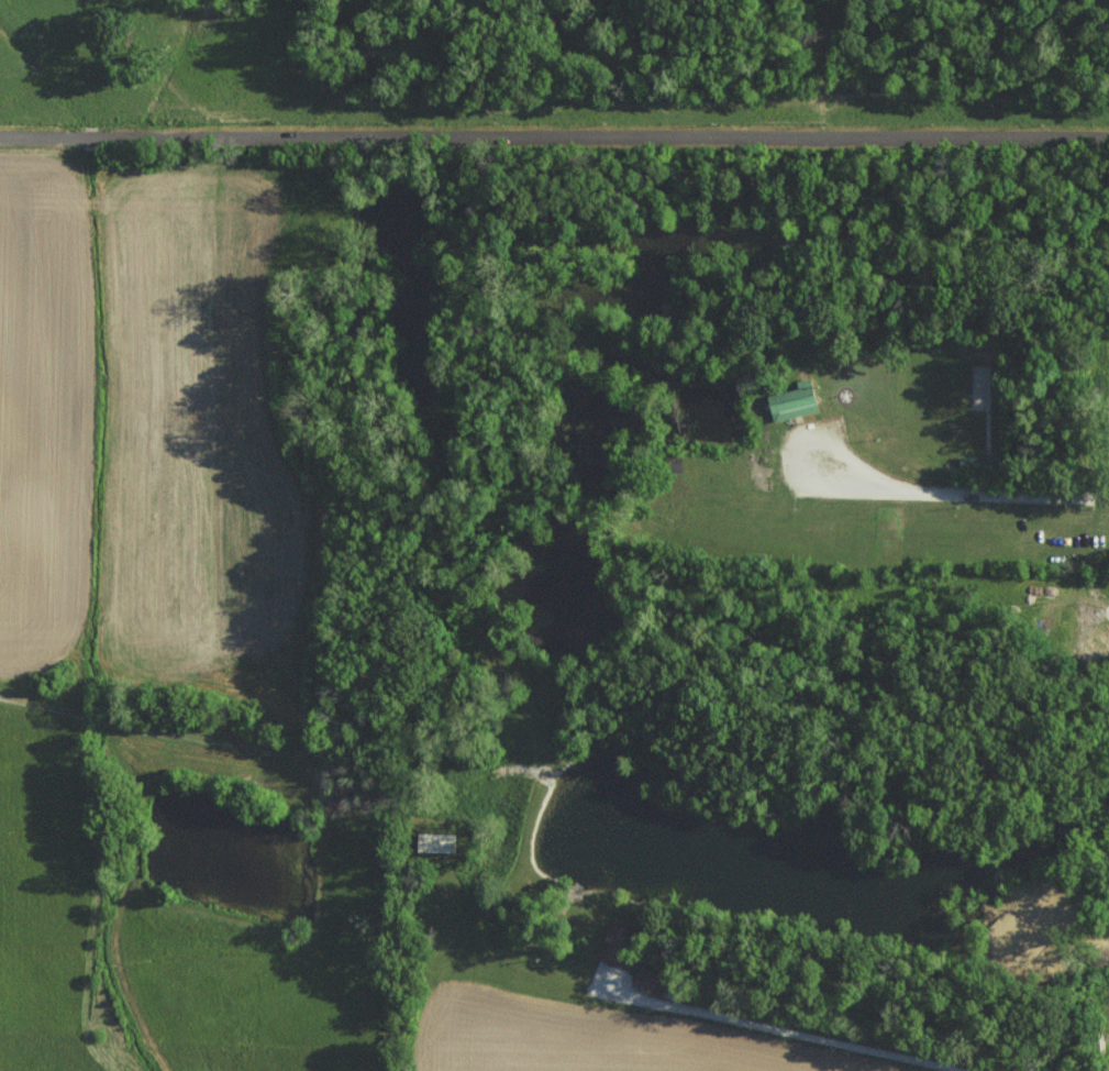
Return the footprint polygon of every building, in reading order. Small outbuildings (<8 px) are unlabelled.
[(769,423),(814,411),(805,378),(792,381),(794,387),(762,396),(769,423)] [(620,967),(632,936),(622,932),(624,928),(614,925),(601,959),(620,967)] [(659,977),(641,966),(632,979),(650,991),(659,977)]
